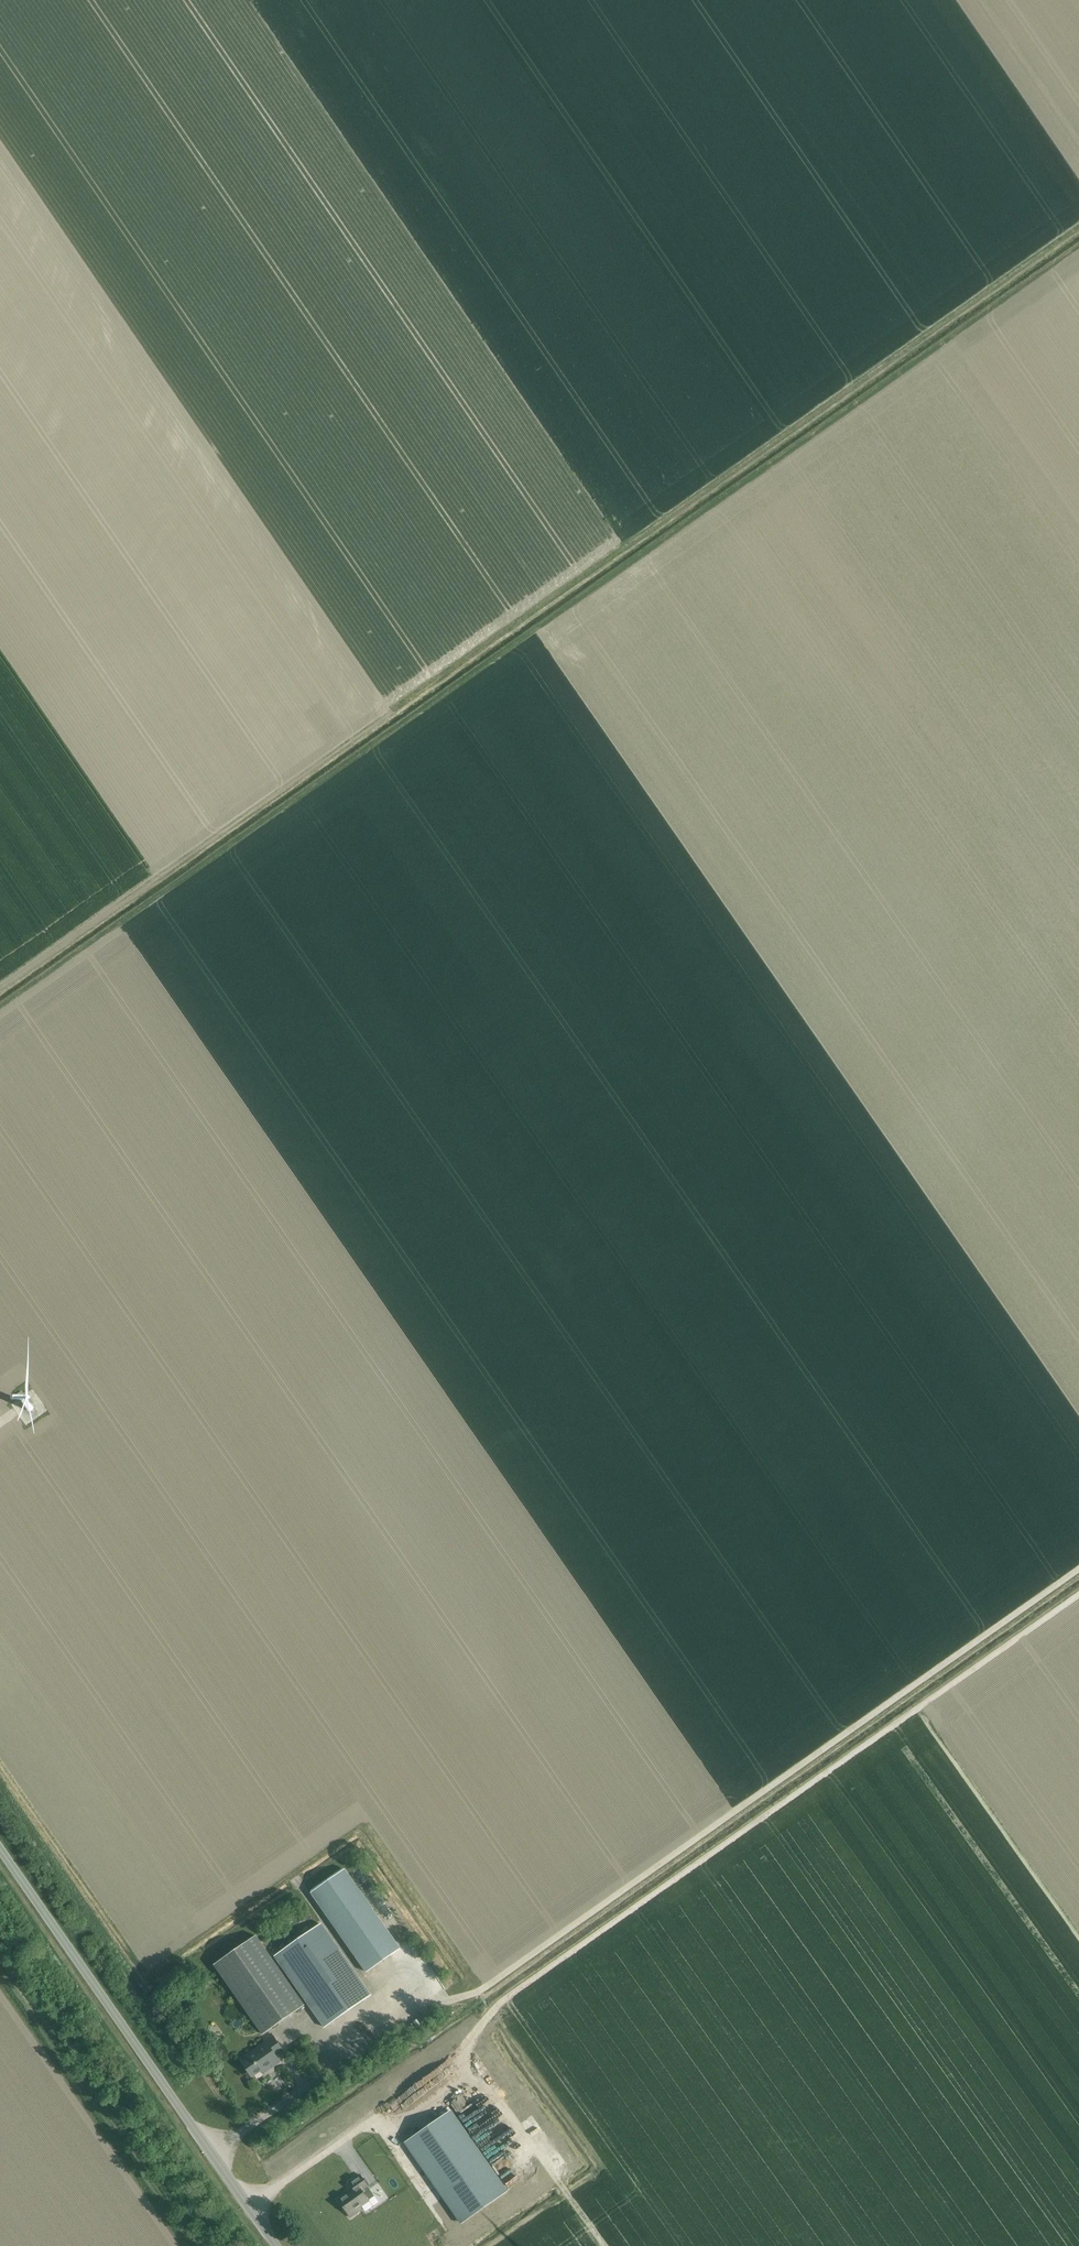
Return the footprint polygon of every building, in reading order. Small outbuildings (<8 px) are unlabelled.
[(399,1949),(357,1887),(345,1870),(311,1893),(323,1910),(366,1972),(399,1949)] [(369,1996),(320,1925),(276,1956),(325,2026),(369,1996)] [(304,2005),(256,1936),(214,1965),(262,2034),(304,2005)] [(282,2049),(271,2034),(263,2040),(265,2042),(240,2060),(246,2069),(247,2069),(249,2069),(254,2076),(264,2069),(266,2072),(273,2067),(271,2064),(278,2059),(274,2054),(282,2049)] [(335,2058),(343,2055),(340,2046),(331,2050),(335,2058)] [(465,2095),(453,2102),(503,2186),(515,2179),(465,2095)] [(462,2222),(505,2191),(450,2112),(406,2143),(462,2222)] [(524,2168),(533,2161),(529,2155),(520,2162),(524,2168)] [(374,2196),(368,2187),(360,2175),(349,2183),(354,2189),(338,2200),(345,2210),(344,2211),(348,2216),(349,2215),(350,2217),(362,2208),(360,2205),(367,2200),(368,2201),(368,2200),(374,2196)]
